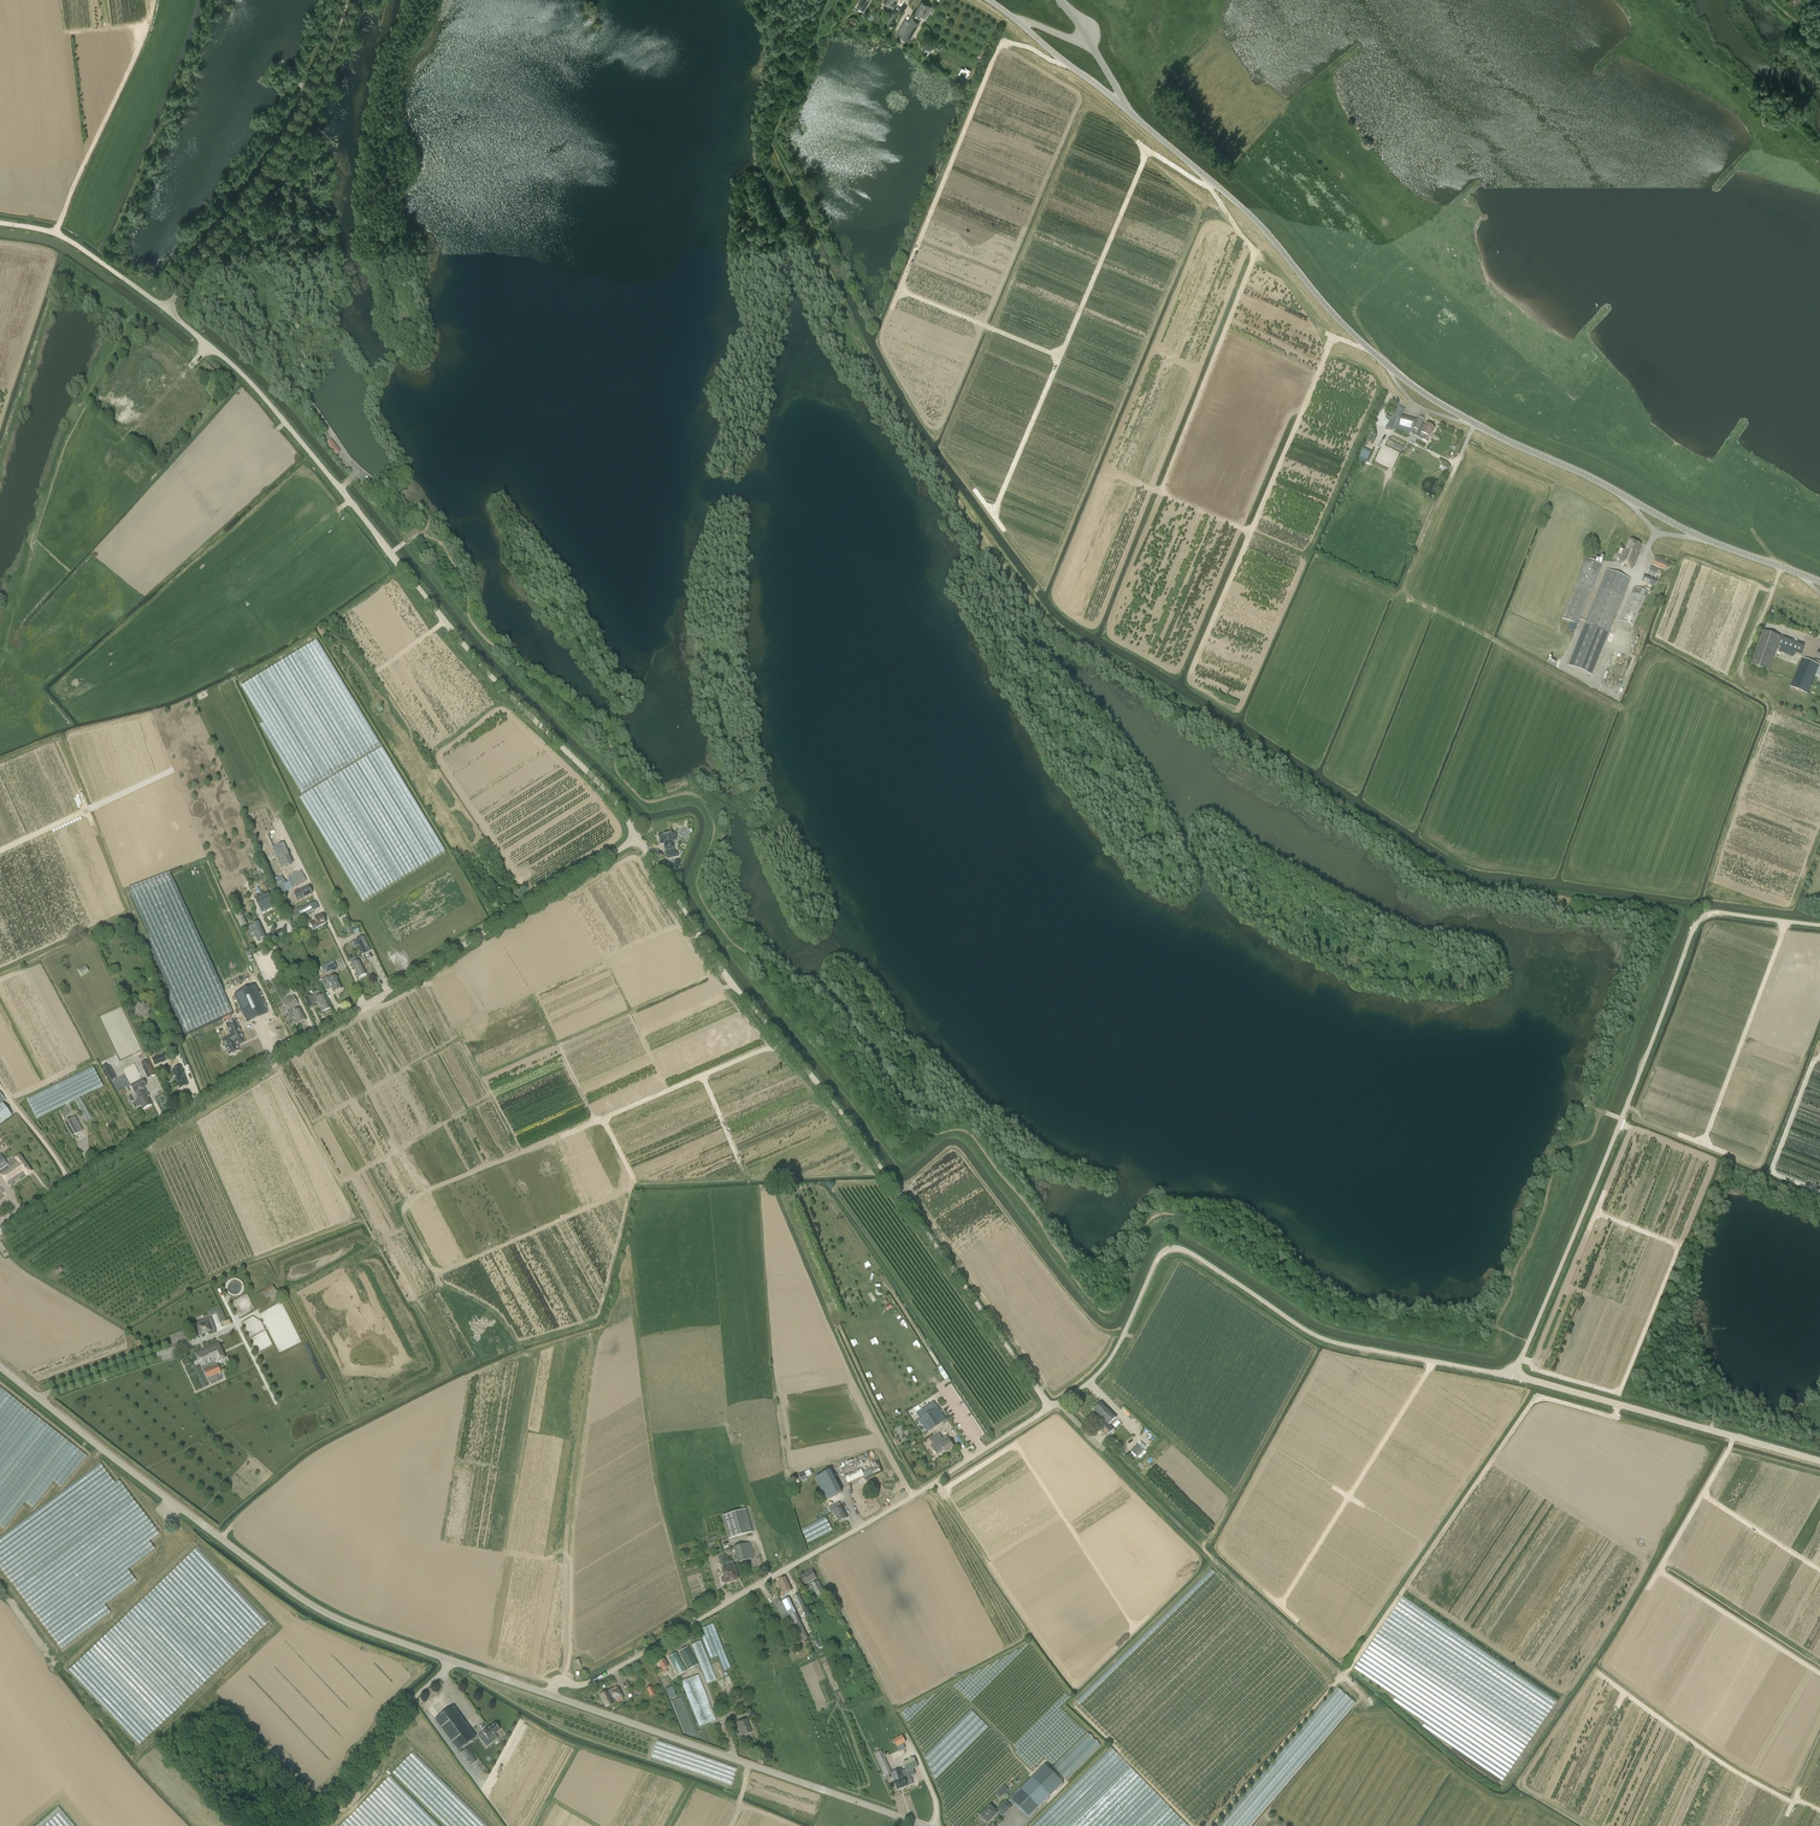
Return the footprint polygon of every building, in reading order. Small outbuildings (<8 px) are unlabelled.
[(882,0),(876,0),(873,7),(874,7),(874,8),(875,9),(876,7),(878,8),(882,0)] [(921,1),(915,10),(914,11),(925,18),(928,13),(931,7),(928,5),(921,1)] [(891,23),(893,24),(894,22),(892,21),(896,14),(891,10),(885,20),(890,24),(891,23)] [(896,34),(900,36),(908,41),(919,23),(911,18),(909,21),(905,19),(896,34)] [(928,55),(933,47),(924,42),(921,47),(925,50),(923,52),(926,53),(926,54),(928,55)] [(165,344),(160,350),(173,361),(178,356),(165,344)] [(155,389),(165,378),(148,363),(142,369),(146,373),(142,378),(155,389)] [(1411,434),(1416,436),(1426,442),(1434,429),(1426,424),(1425,426),(1422,424),(1424,420),(1418,417),(1417,420),(1401,417),(1405,410),(1398,406),(1393,415),(1385,429),(1410,435),(1411,434)] [(331,439),(326,443),(336,455),(340,452),(331,439)] [(1402,447),(1390,441),(1388,446),(1400,452),(1402,447)] [(1360,456),(1368,460),(1372,452),(1364,448),(1360,456)] [(1446,472),(1448,466),(1442,463),(1439,469),(1446,472)] [(1625,550),(1624,549),(1618,563),(1632,569),(1638,555),(1637,555),(1641,546),(1629,541),(1625,550)] [(1586,558),(1575,588),(1562,620),(1577,626),(1602,565),(1586,558)] [(1665,570),(1668,563),(1655,558),(1652,565),(1665,570)] [(1656,578),(1659,570),(1650,566),(1646,574),(1656,578)] [(1624,578),(1607,571),(1585,623),(1569,666),(1592,675),(1630,580),(1624,578)] [(1658,582),(1644,575),(1641,581),(1655,587),(1658,582)] [(1634,587),(1633,590),(1620,621),(1633,626),(1646,596),(1648,592),(1634,587)] [(1763,630),(1751,665),(1769,671),(1781,637),(1763,630)] [(1804,645),(1783,637),(1779,647),(1801,655),(1804,645)] [(1548,663),(1559,666),(1561,658),(1550,655),(1548,663)] [(1819,665),(1803,658),(1790,687),(1807,694),(1808,694),(1817,671),(1819,672),(1819,665)] [(659,836),(658,836),(660,845),(665,843),(666,850),(668,858),(678,856),(677,852),(675,853),(674,848),(672,842),(673,841),(675,840),(677,838),(676,834),(674,833),(672,833),(670,833),(659,836)] [(279,860),(283,868),(291,865),(287,856),(284,849),(278,852),(282,858),(279,860)] [(671,870),(676,872),(680,863),(676,861),(671,870)] [(283,897),(288,894),(287,893),(293,889),(307,881),(302,873),(301,871),(296,874),(295,872),(293,874),(293,875),(288,878),(290,882),(286,884),(282,876),(273,881),(283,897)] [(269,891),(274,888),(269,877),(264,880),(269,891)] [(309,888),(294,895),(297,899),(299,898),(300,900),(312,894),(309,888)] [(255,900),(259,907),(261,913),(275,906),(269,893),(260,898),(255,900)] [(297,911),(300,918),(319,909),(316,902),(297,911)] [(240,911),(235,914),(240,926),(246,924),(242,916),(241,912),(240,911)] [(320,915),(315,917),(315,919),(316,922),(313,924),(315,929),(326,924),(322,916),(321,916),(320,915)] [(258,941),(266,938),(259,922),(247,927),(251,935),(254,933),(258,941)] [(271,934),(275,941),(284,937),(280,930),(271,934)] [(364,953),(371,950),(364,936),(357,939),(359,943),(364,953)] [(355,958),(350,961),(352,965),(358,978),(366,974),(359,961),(358,962),(355,958)] [(333,961),(322,966),(325,973),(326,975),(337,970),(333,961)] [(77,969),(80,976),(89,972),(86,965),(77,969)] [(334,993),(342,989),(336,976),(328,980),(327,978),(319,981),(324,992),(332,988),(334,993)] [(255,986),(235,995),(248,1023),(268,1014),(255,986)] [(314,1004),(318,1002),(322,1012),(330,1009),(324,995),(319,997),(318,994),(311,997),(310,995),(304,998),(309,1009),(315,1006),(314,1004)] [(296,1001),(285,1007),(287,1011),(298,1005),(296,1001)] [(298,1010),(296,1008),(288,1012),(287,1012),(291,1020),(295,1018),(298,1024),(306,1020),(300,1009),(298,1010)] [(222,1045),(222,1046),(223,1046),(223,1047),(224,1047),(225,1047),(226,1047),(230,1055),(232,1054),(233,1054),(233,1055),(234,1055),(235,1055),(235,1054),(236,1054),(236,1053),(236,1052),(239,1051),(236,1046),(245,1042),(235,1021),(227,1025),(233,1037),(223,1041),(224,1043),(223,1043),(223,1044),(222,1044),(222,1045)] [(180,1043),(175,1045),(177,1052),(183,1050),(180,1043)] [(164,1055),(152,1059),(154,1065),(166,1061),(164,1055)] [(149,1064),(143,1067),(148,1079),(155,1076),(149,1064)] [(116,1079),(109,1066),(102,1070),(109,1082),(110,1082),(112,1085),(117,1081),(116,1079)] [(188,1087),(181,1068),(172,1071),(179,1090),(188,1087)] [(136,1098),(145,1093),(146,1092),(144,1088),(146,1087),(143,1080),(136,1084),(130,1087),(136,1098)] [(146,1095),(145,1093),(136,1098),(138,1101),(135,1102),(138,1108),(141,1106),(143,1110),(152,1105),(148,1097),(149,1096),(148,1094),(146,1095)] [(12,1116),(3,1104),(6,1102),(0,1094),(0,1125),(12,1116)] [(86,1121),(92,1118),(88,1111),(83,1115),(86,1121)] [(75,1117),(65,1123),(73,1137),(82,1131),(75,1117)] [(8,1165),(8,1164),(0,1154),(0,1155),(0,1171),(8,1165)] [(0,1171),(0,1172),(0,1175),(9,1187),(26,1175),(26,1176),(32,1173),(20,1155),(15,1159),(8,1164),(8,1165),(0,1171)] [(240,1290),(237,1282),(228,1285),(231,1293),(240,1290)] [(269,1294),(276,1290),(275,1290),(272,1285),(266,1288),(269,1294)] [(248,1294),(231,1301),(237,1314),(253,1308),(248,1294)] [(220,1307),(208,1311),(210,1316),(217,1314),(220,1323),(225,1321),(220,1307)] [(211,1318),(193,1325),(198,1337),(216,1330),(211,1318)] [(218,1342),(195,1354),(197,1357),(196,1357),(202,1369),(214,1364),(214,1366),(203,1370),(207,1379),(208,1383),(222,1377),(221,1373),(218,1365),(217,1365),(216,1364),(226,1359),(218,1342)] [(1116,1417),(1101,1403),(1094,1410),(1105,1421),(1098,1427),(1107,1436),(1114,1430),(1109,1425),(1116,1417)] [(921,1418),(918,1420),(927,1433),(940,1424),(946,1420),(938,1407),(937,1407),(936,1408),(932,1404),(918,1413),(921,1418)] [(943,1439),(939,1434),(930,1440),(933,1445),(934,1445),(939,1452),(943,1449),(945,1453),(954,1447),(949,1440),(947,1436),(943,1439)] [(1145,1446),(1141,1442),(1139,1445),(1138,1444),(1131,1451),(1132,1452),(1130,1455),(1134,1458),(1136,1456),(1137,1457),(1144,1450),(1143,1449),(1145,1446)] [(863,1472),(865,1477),(874,1474),(872,1469),(863,1472)] [(859,1483),(866,1481),(864,1474),(857,1475),(859,1483)] [(840,1491),(826,1497),(830,1505),(843,1498),(840,1491)] [(839,1504),(829,1509),(832,1515),(835,1514),(839,1522),(847,1518),(842,1508),(841,1508),(839,1504)] [(728,1539),(752,1532),(746,1509),(722,1516),(728,1539)] [(738,1563),(754,1558),(750,1543),(733,1547),(738,1563)] [(774,1554),(777,1560),(783,1557),(780,1552),(774,1554)] [(723,1577),(722,1578),(721,1579),(722,1583),(723,1583),(725,1583),(738,1580),(734,1566),(732,1561),(725,1563),(723,1556),(718,1557),(719,1564),(721,1564),(722,1570),(721,1570),(723,1577)] [(812,1570),(807,1573),(807,1574),(799,1578),(803,1586),(816,1579),(813,1573),(812,1570)] [(782,1591),(779,1592),(781,1596),(783,1594),(784,1594),(792,1590),(786,1578),(777,1582),(782,1590),(782,1591)] [(817,1580),(810,1584),(817,1596),(823,1592),(817,1580)] [(800,1612),(806,1609),(799,1594),(793,1597),(800,1612)] [(795,1625),(800,1622),(788,1598),(780,1602),(779,1599),(774,1602),(775,1602),(783,1619),(790,1615),(795,1625)] [(716,1679),(702,1640),(692,1644),(706,1682),(716,1679)] [(839,1646),(836,1640),(830,1644),(833,1649),(839,1646)] [(697,1665),(688,1647),(678,1652),(688,1670),(697,1665)] [(678,1675),(686,1671),(676,1653),(668,1657),(678,1675)] [(668,1667),(663,1658),(657,1662),(662,1671),(662,1670),(664,1674),(667,1672),(668,1672),(666,1668),(668,1667)] [(683,1680),(697,1726),(715,1721),(700,1674),(683,1680)] [(616,1687),(599,1695),(605,1708),(613,1704),(609,1696),(612,1694),(616,1703),(623,1700),(616,1687)] [(655,1695),(651,1687),(647,1689),(650,1697),(655,1695)] [(672,1687),(666,1689),(670,1698),(676,1695),(672,1687)] [(676,1713),(686,1710),(681,1697),(671,1701),(676,1713)] [(936,1779),(989,1727),(963,1701),(919,1745),(923,1749),(921,1751),(925,1755),(924,1757),(928,1761),(926,1763),(931,1767),(929,1769),(933,1773),(931,1775),(936,1779)] [(453,1706),(435,1720),(457,1751),(475,1737),(453,1706)] [(746,1719),(736,1723),(741,1736),(751,1732),(746,1719)] [(483,1732),(486,1736),(481,1739),(487,1747),(498,1739),(495,1734),(500,1731),(495,1724),(483,1732)] [(899,1752),(905,1748),(903,1744),(906,1743),(901,1735),(893,1740),(897,1747),(899,1752)] [(467,1748),(460,1753),(465,1759),(467,1757),(472,1764),(477,1760),(467,1748)] [(881,1750),(874,1753),(884,1776),(886,1780),(892,1777),(894,1782),(897,1790),(906,1786),(913,1784),(910,1777),(915,1775),(913,1769),(907,1771),(906,1770),(901,1772),(900,1770),(891,1773),(883,1755),(881,1750)] [(906,1770),(907,1771),(913,1769),(918,1767),(915,1760),(904,1764),(906,1770)] [(1045,1766),(1010,1801),(1027,1818),(1062,1783),(1045,1766)] [(1005,1785),(995,1794),(1000,1799),(1009,1790),(1005,1785)] [(990,1806),(981,1816),(988,1823),(999,1812),(1003,1816),(1011,1808),(1006,1801),(996,1811),(990,1806)]
